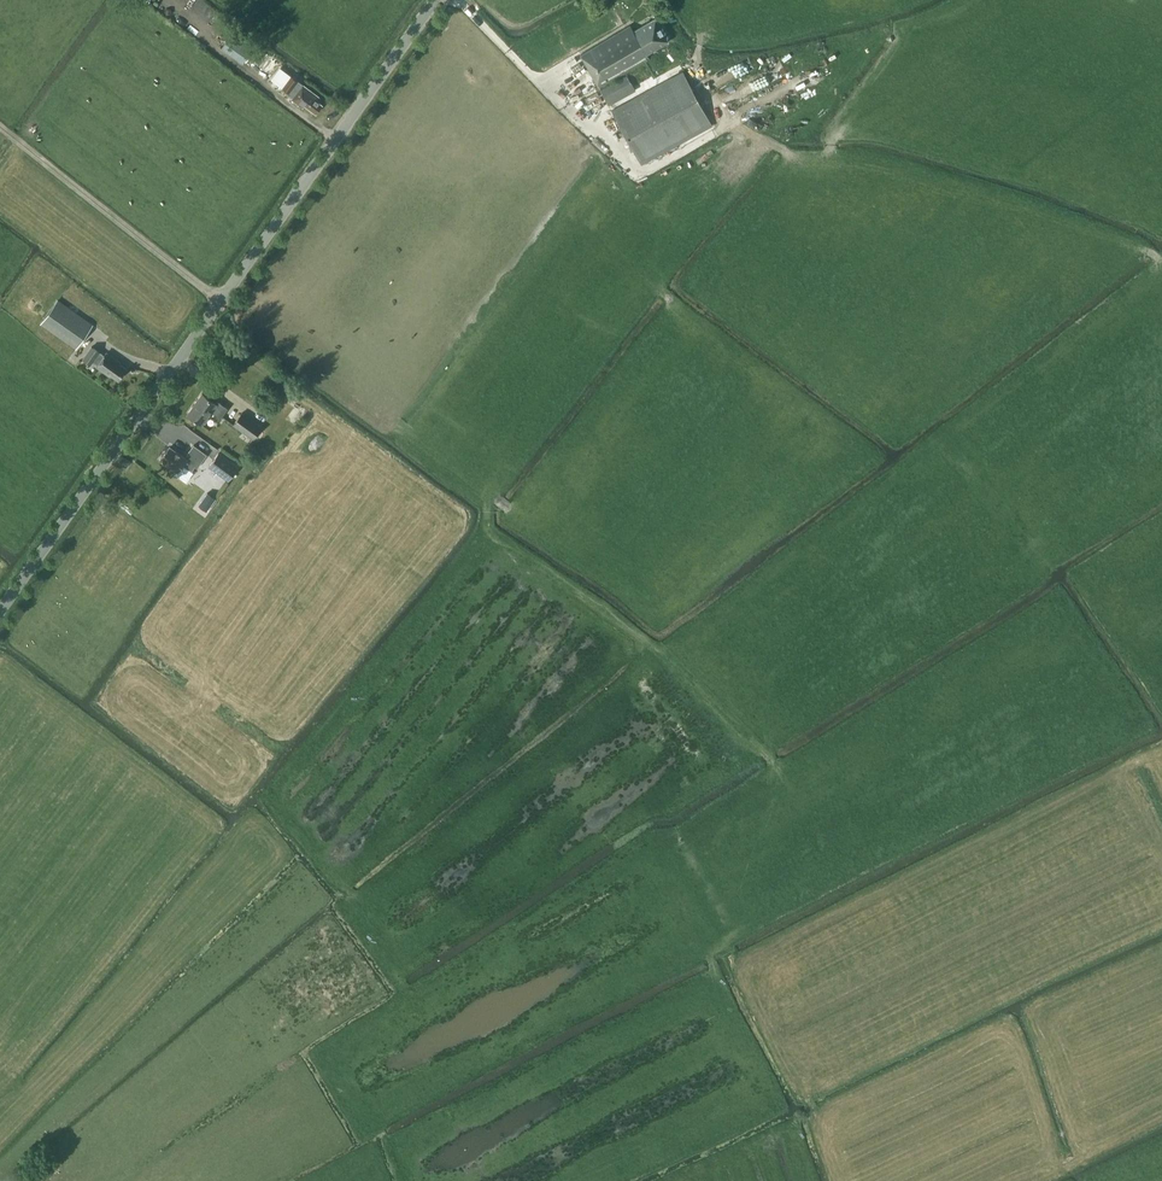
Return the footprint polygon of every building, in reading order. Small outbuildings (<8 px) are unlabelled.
[(647,53),(668,40),(655,17),(634,30),(630,24),(581,54),(599,87),(650,58),(647,53)] [(230,26),(225,22),(217,32),(223,36),(230,26)] [(222,48),(243,62),(256,44),(235,29),(222,48)] [(746,58),(738,62),(742,73),(751,70),(746,58)] [(272,79),(294,95),(292,98),(303,106),(305,104),(316,112),(322,104),(317,100),(320,97),(281,68),(272,79)] [(712,125),(683,71),(612,110),(641,164),(712,125)] [(636,89),(628,75),(601,90),(609,104),(636,89)] [(41,323),(76,348),(93,324),(58,299),(41,323)] [(93,361),(98,364),(97,365),(110,375),(111,374),(119,379),(126,368),(119,363),(120,361),(107,352),(105,355),(92,346),(83,357),(91,363),(93,361)] [(216,402),(202,392),(187,413),(202,424),(212,411),(221,417),(228,407),(218,400),(216,402)] [(254,438),(262,425),(242,411),(233,424),(254,438)] [(178,470),(183,464),(192,470),(195,465),(198,467),(207,454),(194,444),(185,457),(170,446),(161,458),(178,470)] [(228,480),(238,466),(219,452),(209,465),(228,480)] [(216,498),(207,491),(199,503),(208,509),(216,498)]
